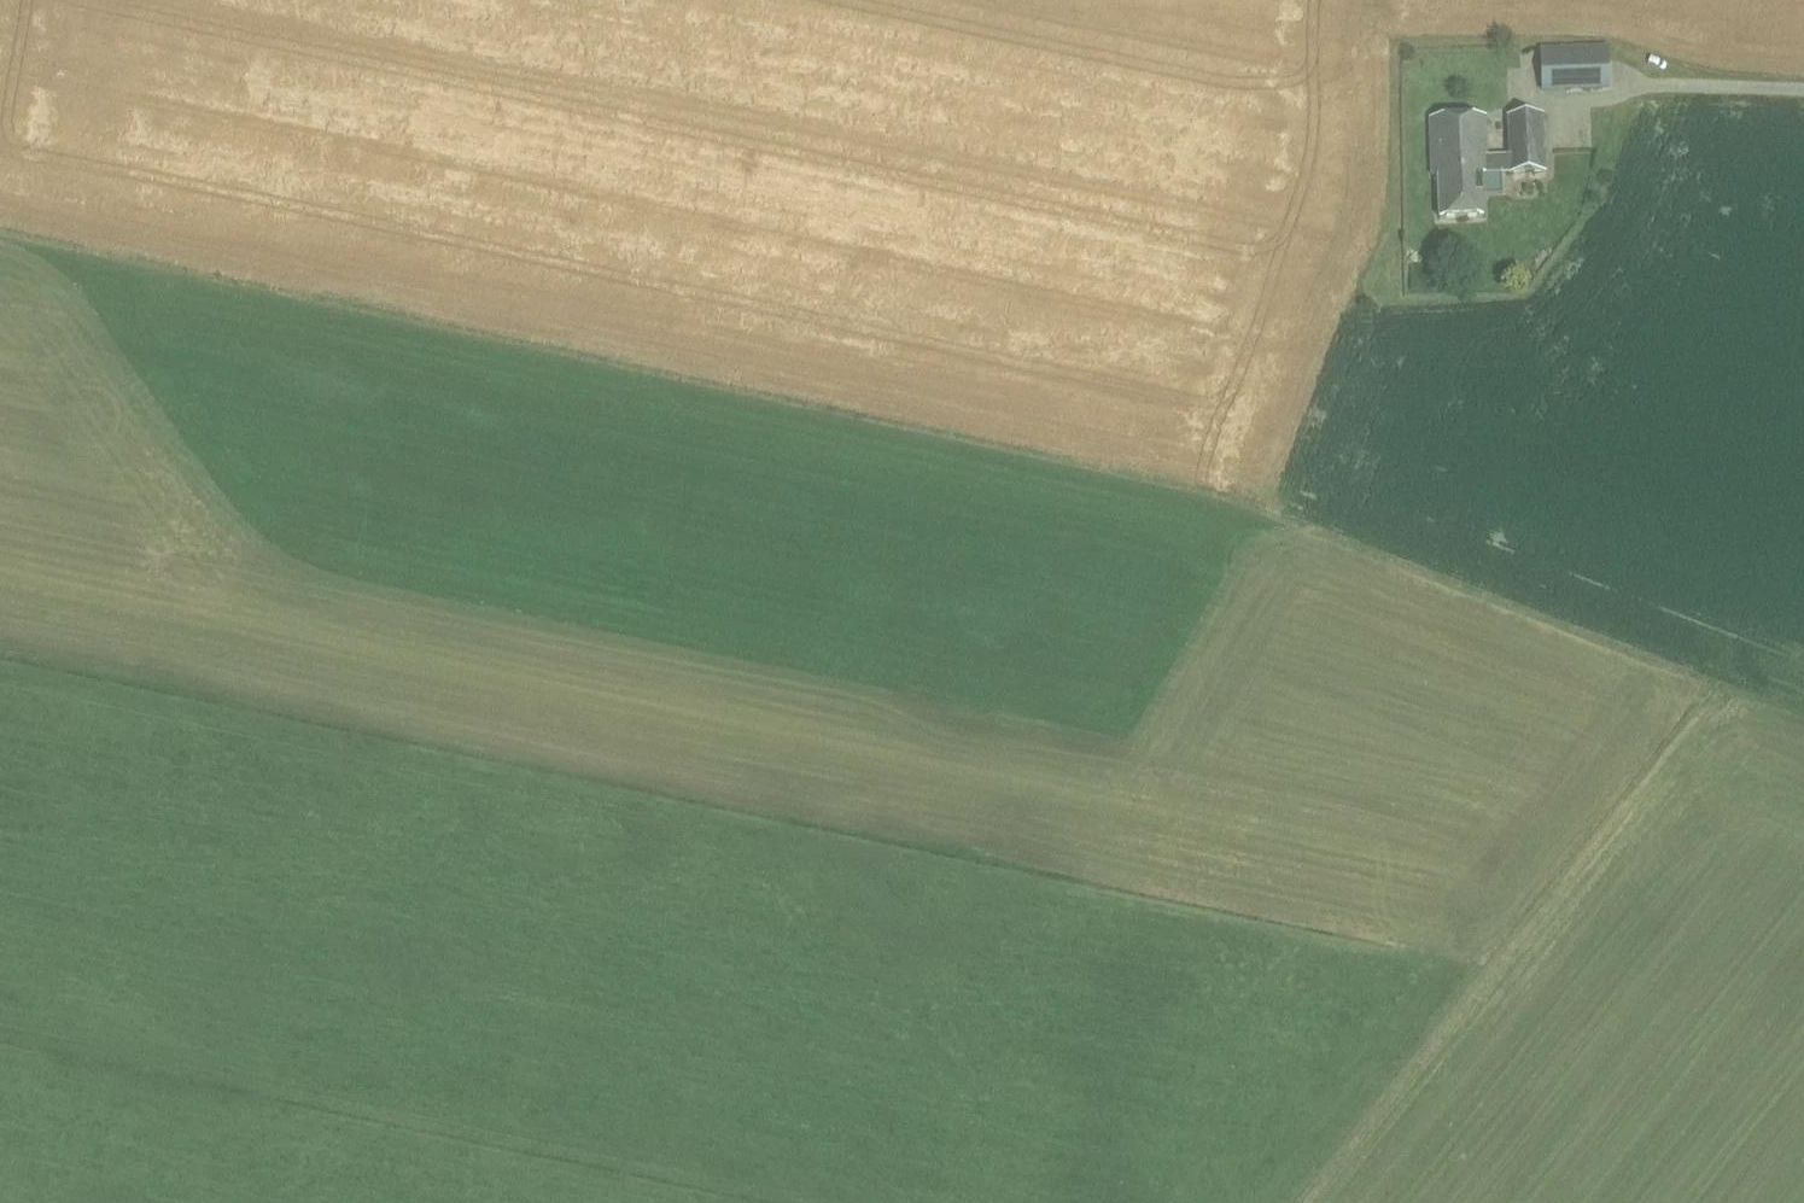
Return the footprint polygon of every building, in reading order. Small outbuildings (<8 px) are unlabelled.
[(1538,47),(1541,93),(1612,89),(1608,44),(1538,47)] [(1489,158),(1488,117),(1432,119),(1433,175),(1439,175),(1441,218),(1484,217),(1483,174),(1546,172),(1545,117),(1508,118),(1509,158),(1489,158)]
